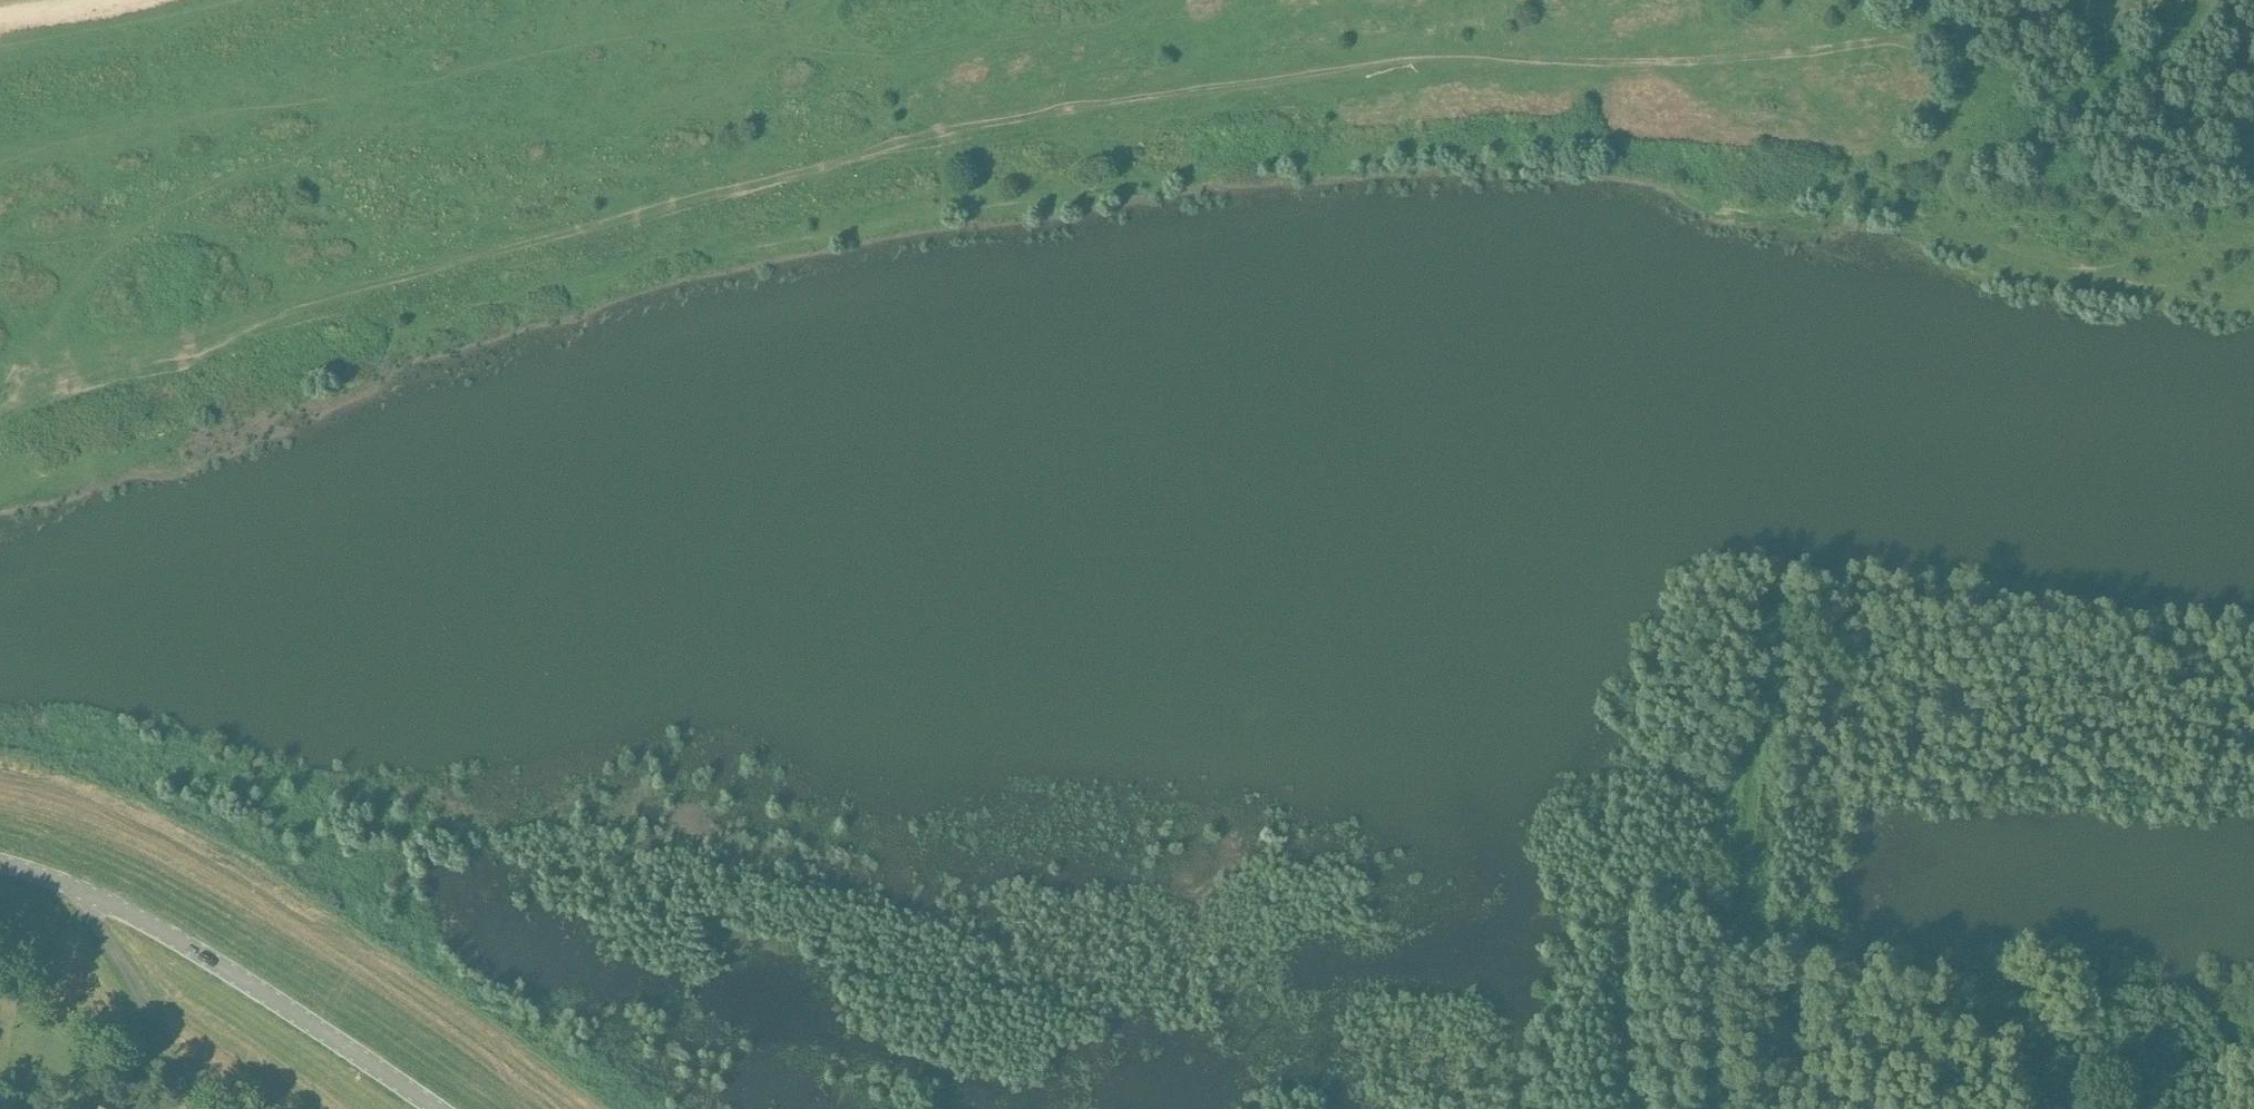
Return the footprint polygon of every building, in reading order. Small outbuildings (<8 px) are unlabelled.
[(108,1096),(101,1108),(131,1108),(108,1096)]
